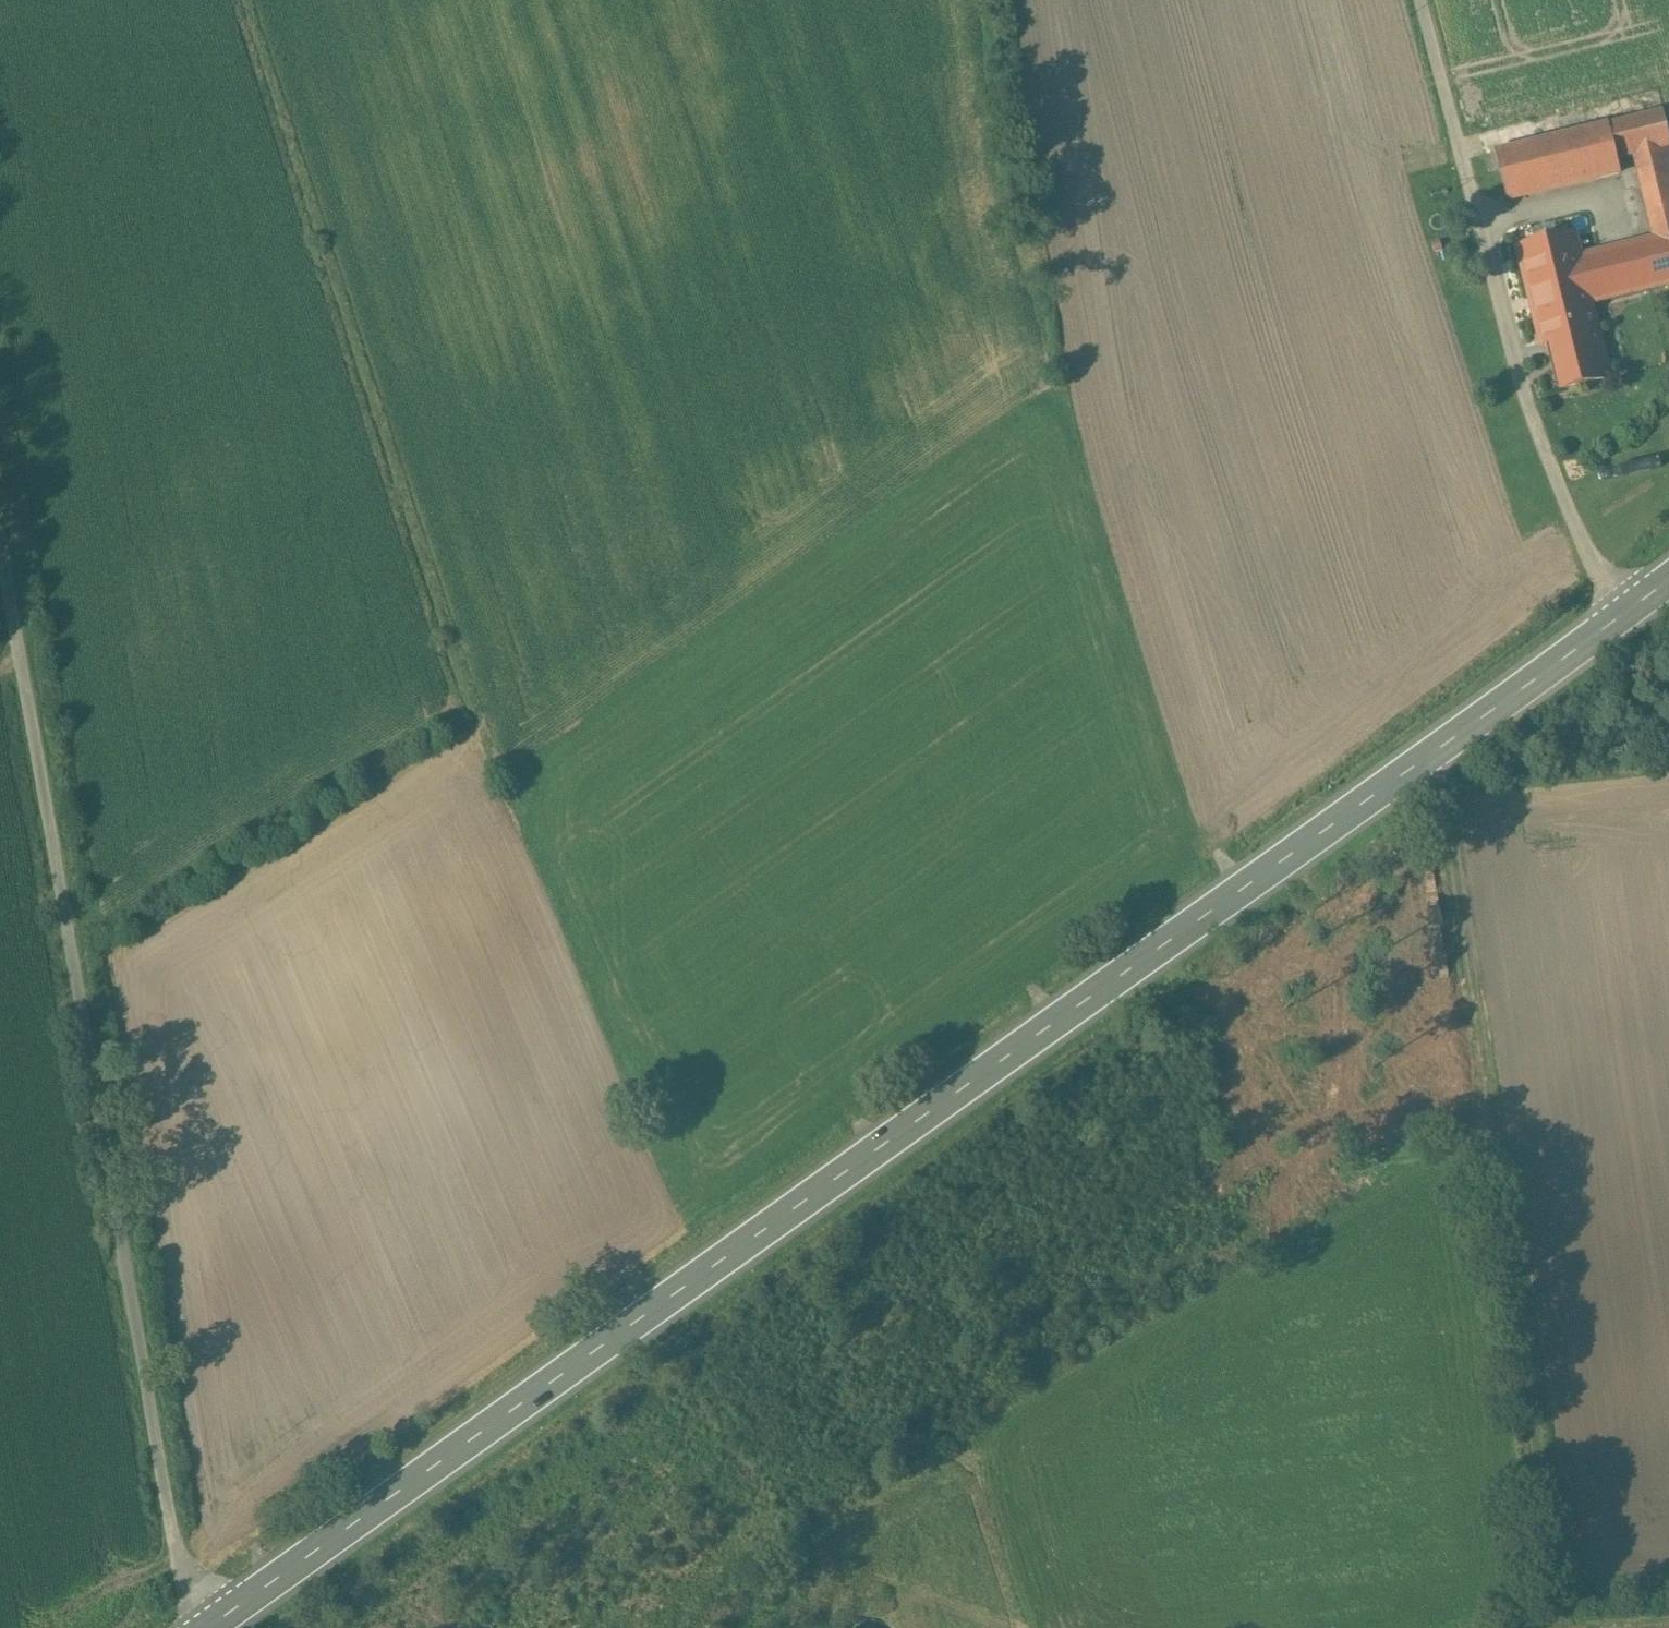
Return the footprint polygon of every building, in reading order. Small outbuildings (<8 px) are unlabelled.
[(1667,146),(1668,145),(1668,142),(1662,111),(1494,152),(1506,200),(1619,173),(1616,159),(1633,155),(1653,240),(1636,244),(1647,289),(1668,284),(1668,152),(1667,146)] [(1574,236),(1518,250),(1524,271),(1579,258),(1574,236)] [(1579,258),(1590,303),(1591,303),(1647,289),(1636,244),(1579,258)] [(1579,258),(1524,271),(1533,310),(1533,311),(1535,322),(1592,308),(1591,303),(1590,303),(1579,258)] [(1592,308),(1535,322),(1541,344),(1551,341),(1562,388),(1610,377),(1598,327),(1596,327),(1592,308)]
